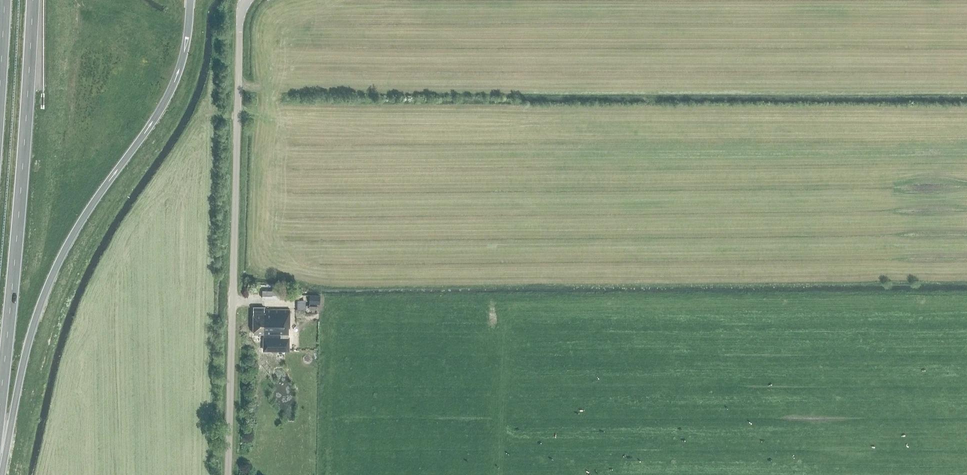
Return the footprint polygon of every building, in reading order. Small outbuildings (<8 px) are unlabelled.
[(263,299),(280,300),(281,291),(263,290),(263,299)] [(287,337),(288,328),(289,328),(290,310),(264,310),(264,308),(260,308),(253,308),(253,334),(264,334),(264,336),(287,337)] [(288,350),(288,339),(264,338),(264,349),(288,350)]
